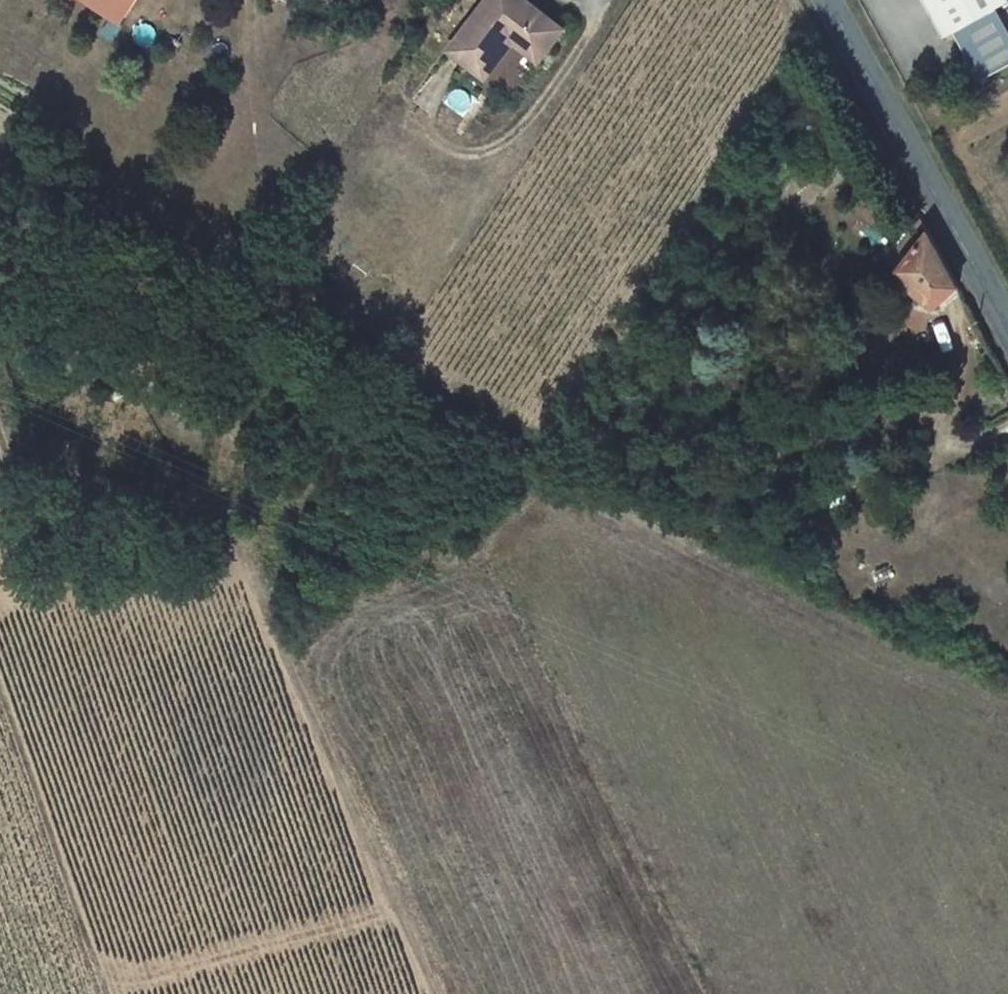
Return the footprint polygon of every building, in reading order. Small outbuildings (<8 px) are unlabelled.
[(121,25),(138,0),(84,0),(121,25)] [(448,61),(470,26),(503,47),(525,13),(504,0),(438,0),(413,38),(448,61)] [(994,12),(1007,5),(1007,1),(1007,0),(923,0),(945,39),(994,12)] [(891,212),(854,257),(858,261),(863,265),(884,282),(880,289),(897,303),(926,278),(891,212)] [(850,281),(874,300),(880,289),(884,282),(863,265),(850,281)]
